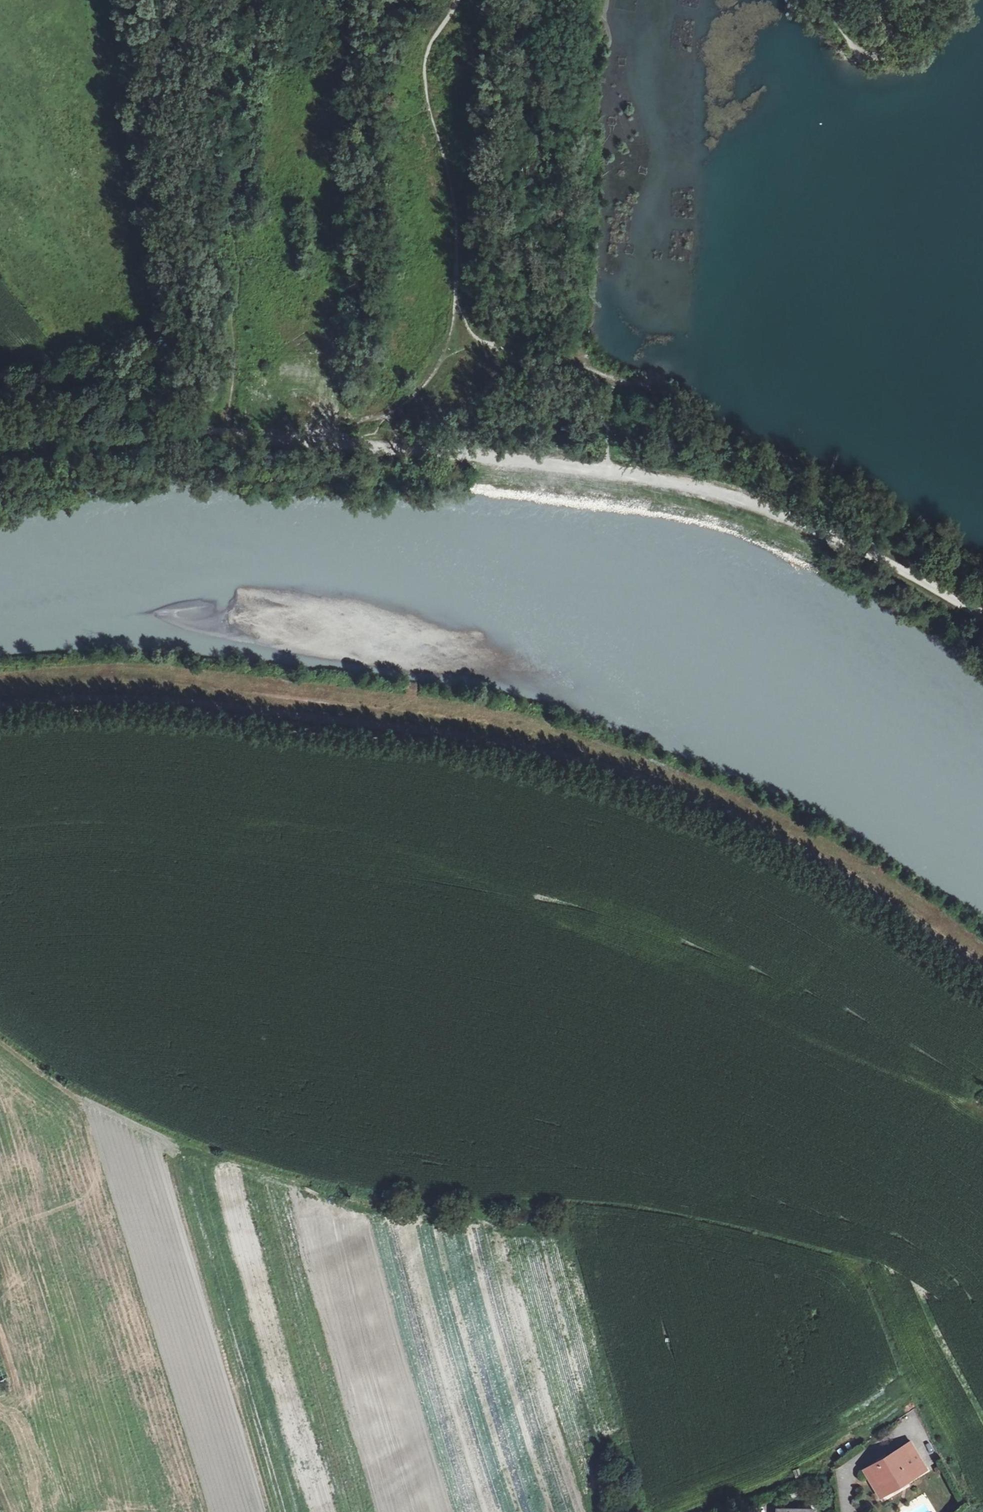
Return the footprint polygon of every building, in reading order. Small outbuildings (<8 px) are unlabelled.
[(881,1479),(888,1488),(908,1477),(909,1479),(925,1469),(909,1443),(893,1452),(895,1455),(867,1471),(874,1483),(881,1479)] [(633,1483),(620,1487),(624,1499),(637,1496),(633,1483)]
